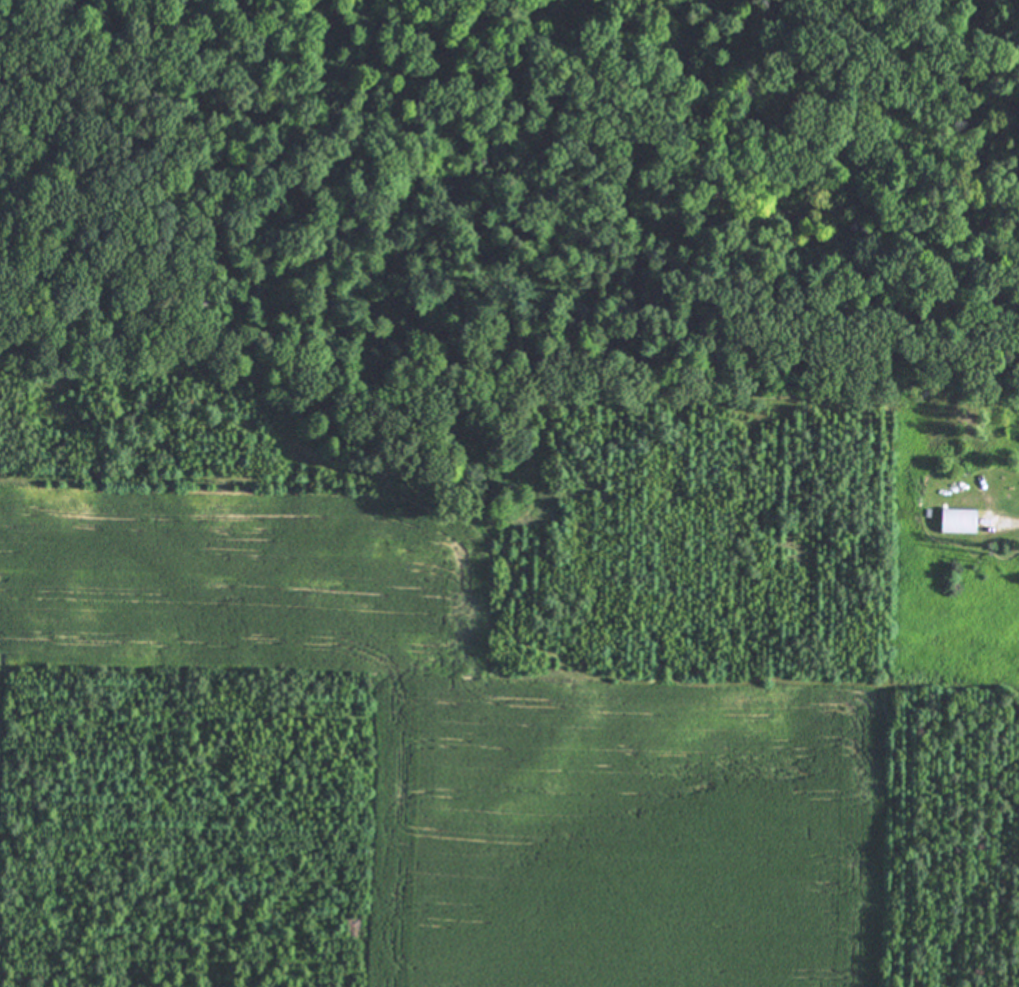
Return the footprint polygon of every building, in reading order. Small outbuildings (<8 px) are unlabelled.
[(945,532),(980,533),(980,509),(945,509),(945,532)]
